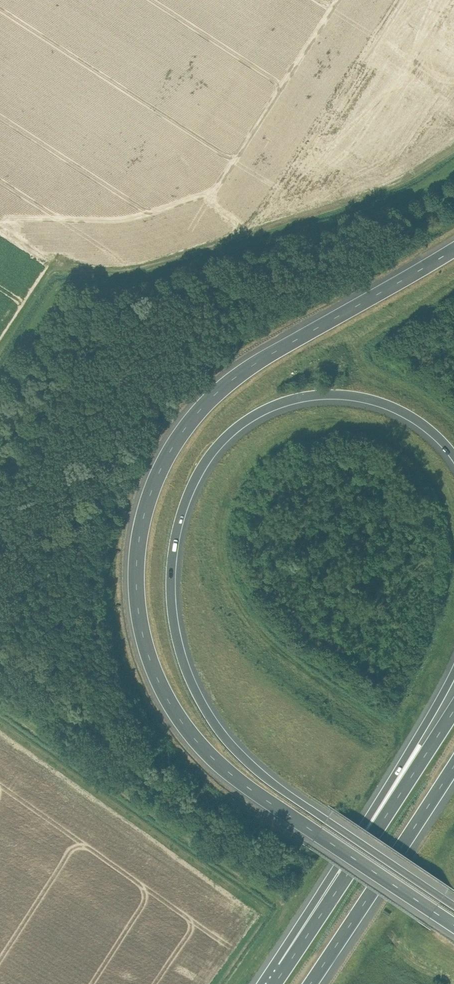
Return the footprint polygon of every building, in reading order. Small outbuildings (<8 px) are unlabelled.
[(188,433),(181,448),(187,451),(194,436),(188,433)]
